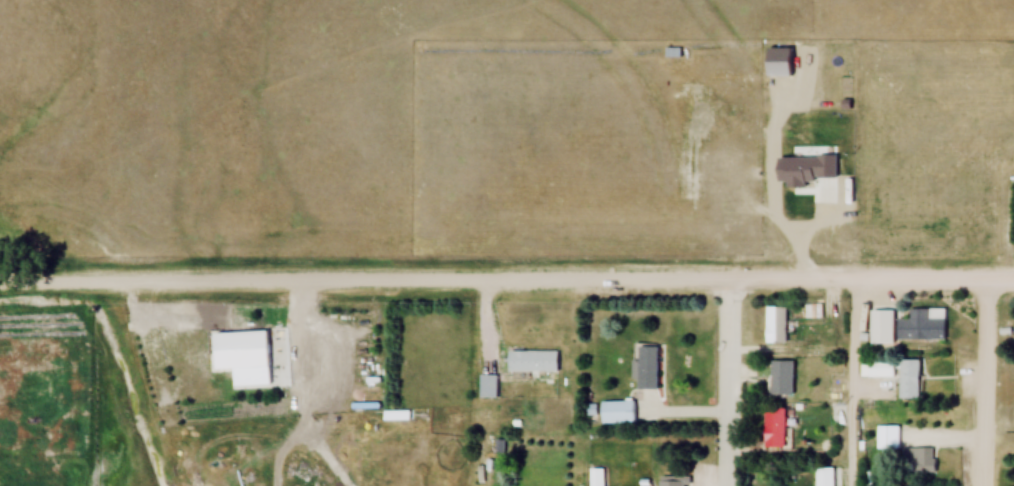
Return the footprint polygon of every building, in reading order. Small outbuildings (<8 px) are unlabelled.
[(788,345),(788,307),(769,307),(769,345),(788,345)] [(898,340),(946,340),(946,309),(909,309),(909,319),(898,319),(898,340)] [(217,333),(218,371),(269,369),(268,332),(217,333)] [(659,389),(659,346),(638,346),(638,389),(659,389)] [(558,372),(558,351),(511,351),(511,372),(558,372)] [(895,378),(895,359),(868,359),(868,378),(895,378)] [(920,360),(901,360),(901,398),(920,398),(920,360)] [(796,396),(796,361),(773,361),(773,396),(796,396)] [(634,424),(634,401),(602,401),(602,424),(634,424)] [(788,448),(788,410),(769,410),(769,448),(788,448)] [(409,412),(385,412),(385,420),(409,420),(409,412)] [(898,426),(876,426),(876,448),(898,448),(898,426)] [(903,473),(935,473),(935,448),(903,448),(903,473)] [(816,468),(816,485),(837,485),(837,468),(816,468)] [(592,485),(604,485),(604,470),(592,470),(592,485)] [(687,477),(660,477),(660,485),(687,485),(687,477)]
